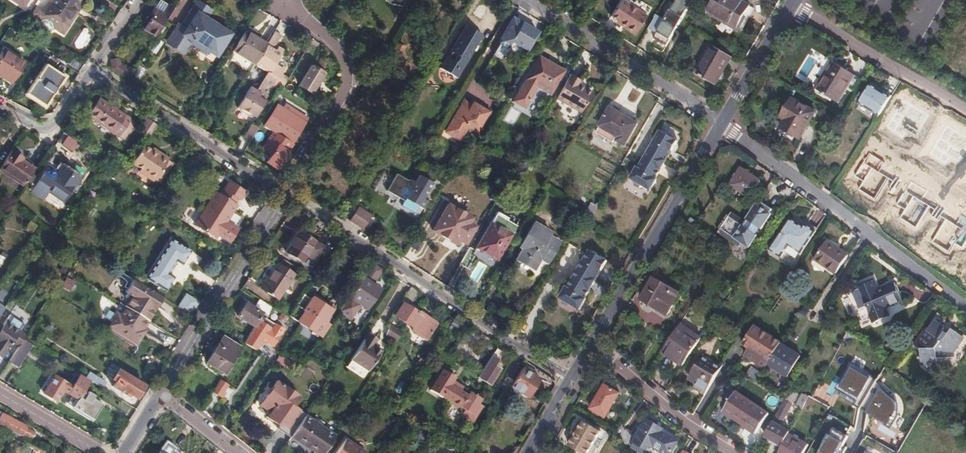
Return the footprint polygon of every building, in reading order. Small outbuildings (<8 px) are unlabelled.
[(43,13),(40,11),(35,18),(40,21),(38,25),(39,28),(47,33),(50,32),(52,28),(63,35),(72,21),(68,19),(80,0),(51,0),(43,13)] [(178,23),(167,40),(172,43),(172,45),(180,50),(182,50),(186,52),(190,47),(206,57),(208,53),(216,58),(231,34),(207,19),(213,10),(197,0),(181,25),(178,23)] [(616,20),(625,26),(624,28),(635,35),(646,16),(627,5),(628,3),(622,0),(620,0),(610,17),(616,20)] [(655,13),(648,28),(673,39),(692,0),(678,0),(675,5),(667,1),(660,16),(655,13)] [(737,29),(749,7),(738,0),(714,0),(707,11),(737,29)] [(164,14),(169,6),(161,1),(156,9),(164,14)] [(167,19),(175,7),(170,4),(169,6),(164,14),(156,9),(155,8),(151,15),(153,17),(145,30),(156,37),(160,29),(167,19)] [(499,40),(508,45),(510,43),(521,24),(511,19),(499,40)] [(522,24),(521,24),(510,43),(526,52),(536,32),(535,32),(522,24)] [(450,59),(446,57),(440,69),(456,78),(481,35),(465,26),(449,52),(453,54),(450,59)] [(266,45),(244,32),(233,51),(255,65),(266,45)] [(280,36),(274,32),(266,45),(255,65),(267,72),(269,74),(275,64),(284,50),(278,47),(275,52),(272,50),(280,36)] [(645,50),(655,37),(648,32),(638,45),(645,50)] [(391,52),(398,56),(404,47),(397,43),(391,52)] [(696,74),(714,85),(731,57),(713,46),(696,74)] [(795,77),(817,88),(832,60),(810,48),(795,77)] [(11,83),(24,62),(4,49),(0,55),(0,75),(11,83)] [(512,104),(523,110),(536,89),(548,96),(562,73),(538,59),(512,104)] [(114,62),(113,71),(127,80),(129,77),(126,75),(127,72),(121,68),(122,63),(114,62)] [(26,93),(45,106),(64,77),(45,64),(26,93)] [(283,69),(275,64),(269,74),(284,83),(287,78),(281,74),(283,69)] [(324,73),(311,65),(299,85),(312,93),(324,73)] [(816,91),(839,104),(855,77),(846,71),(844,74),(831,66),(816,91)] [(269,74),(267,72),(256,90),(250,86),(238,106),(247,112),(269,74)] [(284,83),(269,74),(247,112),(255,117),(265,101),(260,98),(262,93),(261,93),(266,84),(272,88),(275,84),(281,87),(284,83)] [(579,81),(568,75),(554,100),(579,113),(591,94),(576,85),(579,81)] [(858,106),(878,118),(891,97),(871,85),(858,106)] [(127,124),(130,120),(99,100),(88,116),(119,137),(122,132),(127,124)] [(260,126),(265,129),(280,103),(275,100),(260,126)] [(473,106),(469,104),(463,101),(445,131),(451,135),(459,139),(466,127),(476,132),(489,110),(475,102),(473,106)] [(781,129),(800,140),(815,114),(793,101),(788,110),(791,112),(781,129)] [(280,103),(265,129),(272,134),(262,152),(270,156),(268,159),(268,160),(266,163),(277,170),(288,153),(287,153),(290,148),(289,148),(295,138),(304,122),(298,119),(300,115),(281,104),(280,103)] [(917,133),(928,114),(911,104),(905,115),(897,110),(886,128),(903,137),(908,128),(917,133)] [(511,107),(504,120),(512,124),(519,111),(511,107)] [(636,126),(609,110),(599,128),(619,139),(617,143),(624,147),(636,126)] [(148,137),(157,125),(145,117),(137,130),(148,137)] [(131,127),(127,124),(122,132),(126,134),(131,127)] [(243,139),(249,142),(257,128),(251,125),(243,139)] [(965,149),(965,133),(957,128),(949,140),(941,135),(929,155),(945,164),(951,155),(959,160),(965,149)] [(678,142),(661,132),(638,169),(637,169),(631,179),(633,181),(634,183),(640,187),(642,186),(650,191),(657,180),(656,180),(661,170),(660,170),(662,166),(664,167),(670,156),(669,155),(671,152),(672,152),(678,142)] [(63,146),(73,151),(76,145),(67,139),(63,146)] [(156,155),(151,152),(145,148),(134,166),(142,171),(140,174),(154,183),(155,181),(168,162),(169,160),(157,153),(156,155)] [(11,150),(0,166),(0,171),(24,187),(27,182),(36,169),(21,160),(22,158),(11,150)] [(887,162),(872,153),(858,176),(866,181),(861,190),(877,200),(891,177),(881,172),(887,162)] [(168,162),(155,181),(160,184),(172,165),(168,162)] [(49,190),(65,200),(76,183),(49,166),(37,185),(48,192),(49,190)] [(743,169),(737,177),(731,186),(751,199),(762,182),(743,169)] [(408,180),(403,188),(408,192),(404,199),(405,200),(416,206),(422,209),(426,201),(422,199),(431,183),(417,176),(413,183),(408,180)] [(928,190),(912,180),(899,203),(907,208),(901,217),(918,227),(931,205),(922,199),(928,190)] [(220,197),(219,196),(214,194),(199,219),(194,226),(214,238),(218,240),(219,238),(224,242),(229,245),(240,228),(234,225),(228,222),(238,206),(236,205),(240,199),(242,200),(246,194),(236,188),(228,183),(220,197)] [(416,206),(405,200),(402,206),(413,212),(416,206)] [(597,208),(590,203),(586,210),(594,214),(597,208)] [(748,223),(734,244),(735,244),(737,240),(744,244),(751,249),(759,237),(757,236),(762,230),(763,231),(773,216),(772,215),(774,212),(762,203),(759,207),(759,206),(749,222),(750,222),(749,224),(748,223)] [(460,212),(447,205),(432,231),(456,245),(458,240),(465,244),(475,227),(457,217),(460,212)] [(749,222),(759,206),(758,206),(748,221),(749,222)] [(358,208),(349,221),(355,225),(363,230),(371,216),(358,208)] [(734,244),(748,223),(734,214),(728,222),(727,221),(724,225),(725,226),(720,234),(734,244)] [(965,247),(965,216),(964,215),(958,224),(949,219),(935,241),(952,251),(957,242),(965,247)] [(496,260),(512,232),(516,226),(505,220),(502,226),(500,230),(489,224),(476,249),(496,260)] [(790,220),(770,249),(781,256),(789,245),(800,252),(814,232),(805,225),(803,228),(790,220)] [(515,259),(534,271),(542,257),(548,261),(559,242),(549,236),(550,233),(534,223),(519,248),(521,249),(515,259)] [(285,252),(310,267),(323,247),(297,232),(285,252)] [(171,238),(145,280),(164,292),(174,277),(168,273),(176,261),(181,265),(190,250),(171,238)] [(737,240),(735,244),(741,248),(744,244),(737,240)] [(838,274),(850,256),(839,249),(827,241),(815,259),(828,267),(838,274)] [(607,261),(590,251),(567,288),(566,288),(559,299),(562,300),(563,302),(568,306),(571,306),(579,310),(586,300),(585,299),(590,290),(589,289),(591,285),(592,286),(599,276),(598,275),(600,271),(601,272),(607,261)] [(261,288),(277,299),(293,275),(276,264),(261,288)] [(382,270),(372,264),(362,278),(339,312),(350,320),(360,304),(367,309),(379,290),(372,285),(382,270)] [(649,275),(634,302),(667,320),(682,293),(649,275)] [(66,277),(61,286),(69,292),(75,282),(66,277)] [(119,304),(148,322),(157,308),(163,298),(152,292),(134,281),(119,304)] [(417,293),(409,288),(400,302),(402,304),(394,317),(411,328),(410,332),(423,341),(434,324),(416,312),(415,313),(407,307),(417,293)] [(880,294),(864,300),(875,327),(908,314),(901,296),(884,303),(880,294)] [(183,310),(192,316),(199,303),(186,295),(178,307),(183,310)] [(301,325),(320,337),(327,327),(323,324),(332,310),(326,306),(323,309),(315,304),(317,301),(311,297),(303,309),(296,305),(289,316),(301,325)] [(268,306),(259,300),(253,308),(246,303),(238,316),(255,327),(257,322),(263,314),(268,306)] [(144,328),(148,322),(119,304),(115,311),(116,312),(111,320),(113,321),(108,328),(136,346),(141,339),(138,337),(144,328)] [(272,308),(268,306),(263,314),(266,317),(272,308)] [(291,320),(288,318),(283,315),(280,320),(287,325),(291,320)] [(25,336),(19,332),(5,322),(2,327),(0,326),(0,358),(2,359),(12,343),(18,346),(22,340),(25,336)] [(255,327),(244,344),(255,351),(260,343),(265,345),(266,343),(273,347),(280,337),(280,336),(284,330),(276,325),(271,331),(257,322),(255,327)] [(930,334),(927,332),(916,348),(922,352),(922,358),(920,361),(922,363),(923,368),(928,367),(929,375),(939,375),(938,362),(954,361),(954,356),(965,341),(954,332),(951,337),(946,333),(947,332),(937,324),(930,334)] [(317,344),(321,338),(320,337),(301,325),(300,326),(298,330),(317,344)] [(400,334),(387,325),(384,336),(394,342),(400,334)] [(148,331),(144,328),(138,337),(141,339),(142,340),(148,331)] [(770,363),(781,345),(782,345),(755,328),(744,347),(770,363)] [(662,354),(683,367),(699,344),(677,330),(662,354)] [(375,341),(367,336),(350,361),(346,368),(363,379),(367,372),(380,352),(371,346),(375,341)] [(207,362),(223,373),(238,348),(223,338),(207,362)] [(33,346),(25,340),(21,346),(10,362),(19,368),(33,346)] [(770,363),(768,366),(789,379),(802,358),(781,345),(770,363)] [(503,354),(496,349),(478,378),(490,385),(500,369),(495,366),(503,354)] [(283,361),(279,358),(275,363),(279,366),(283,361)] [(721,371),(702,359),(693,372),(701,378),(695,387),(707,394),(721,371)] [(279,366),(287,372),(291,366),(283,361),(279,366)] [(506,376),(512,381),(513,381),(520,368),(513,364),(506,376)] [(513,381),(510,386),(536,402),(542,391),(543,381),(525,370),(526,367),(523,365),(521,368),(513,381)] [(748,374),(759,378),(762,370),(751,367),(748,374)] [(124,391),(138,400),(147,385),(119,368),(111,381),(115,383),(112,387),(123,394),(124,391)] [(475,410),(478,404),(481,399),(470,391),(467,396),(460,392),(450,386),(452,382),(454,378),(442,371),(431,390),(430,391),(442,398),(443,397),(472,415),(475,410)] [(873,381),(855,371),(844,391),(878,410),(874,419),(892,429),(900,416),(900,410),(897,403),(882,388),(872,382),(873,381)] [(42,394),(58,404),(64,395),(68,397),(64,405),(93,422),(103,405),(94,399),(95,396),(88,392),(87,394),(85,393),(91,383),(78,375),(73,385),(54,374),(42,394)] [(512,381),(506,376),(501,384),(507,388),(512,381)] [(267,417),(287,387),(276,379),(260,404),(270,411),(267,416),(267,417)] [(220,397),(223,392),(227,385),(221,381),(213,392),(220,397)] [(450,386),(460,392),(462,388),(454,383),(452,382),(450,386)] [(591,408),(606,417),(620,393),(605,384),(591,408)] [(304,415),(292,406),(299,396),(287,387),(267,417),(279,425),(276,429),(289,438),(290,436),(304,415)] [(738,426),(755,436),(767,415),(734,395),(723,413),(739,424),(738,426)] [(801,413),(808,401),(802,397),(795,410),(801,413)] [(762,441),(770,446),(780,427),(792,405),(785,401),(762,441)] [(21,434),(24,428),(17,425),(18,422),(1,414),(0,416),(0,424),(21,434)] [(304,415),(290,436),(313,450),(317,452),(323,452),(334,435),(304,415)] [(646,452),(649,452),(653,445),(668,452),(671,452),(678,440),(662,430),(663,427),(647,418),(632,445),(646,452)] [(571,443),(588,452),(600,431),(583,421),(571,443)] [(779,451),(788,436),(790,433),(780,427),(770,446),(779,451)] [(834,430),(820,452),(840,452),(849,439),(834,430)] [(797,442),(788,436),(779,451),(778,452),(791,452),(797,442)] [(335,452),(364,452),(365,451),(344,438),(335,452)] [(791,452),(804,452),(808,448),(797,442),(791,452)]
